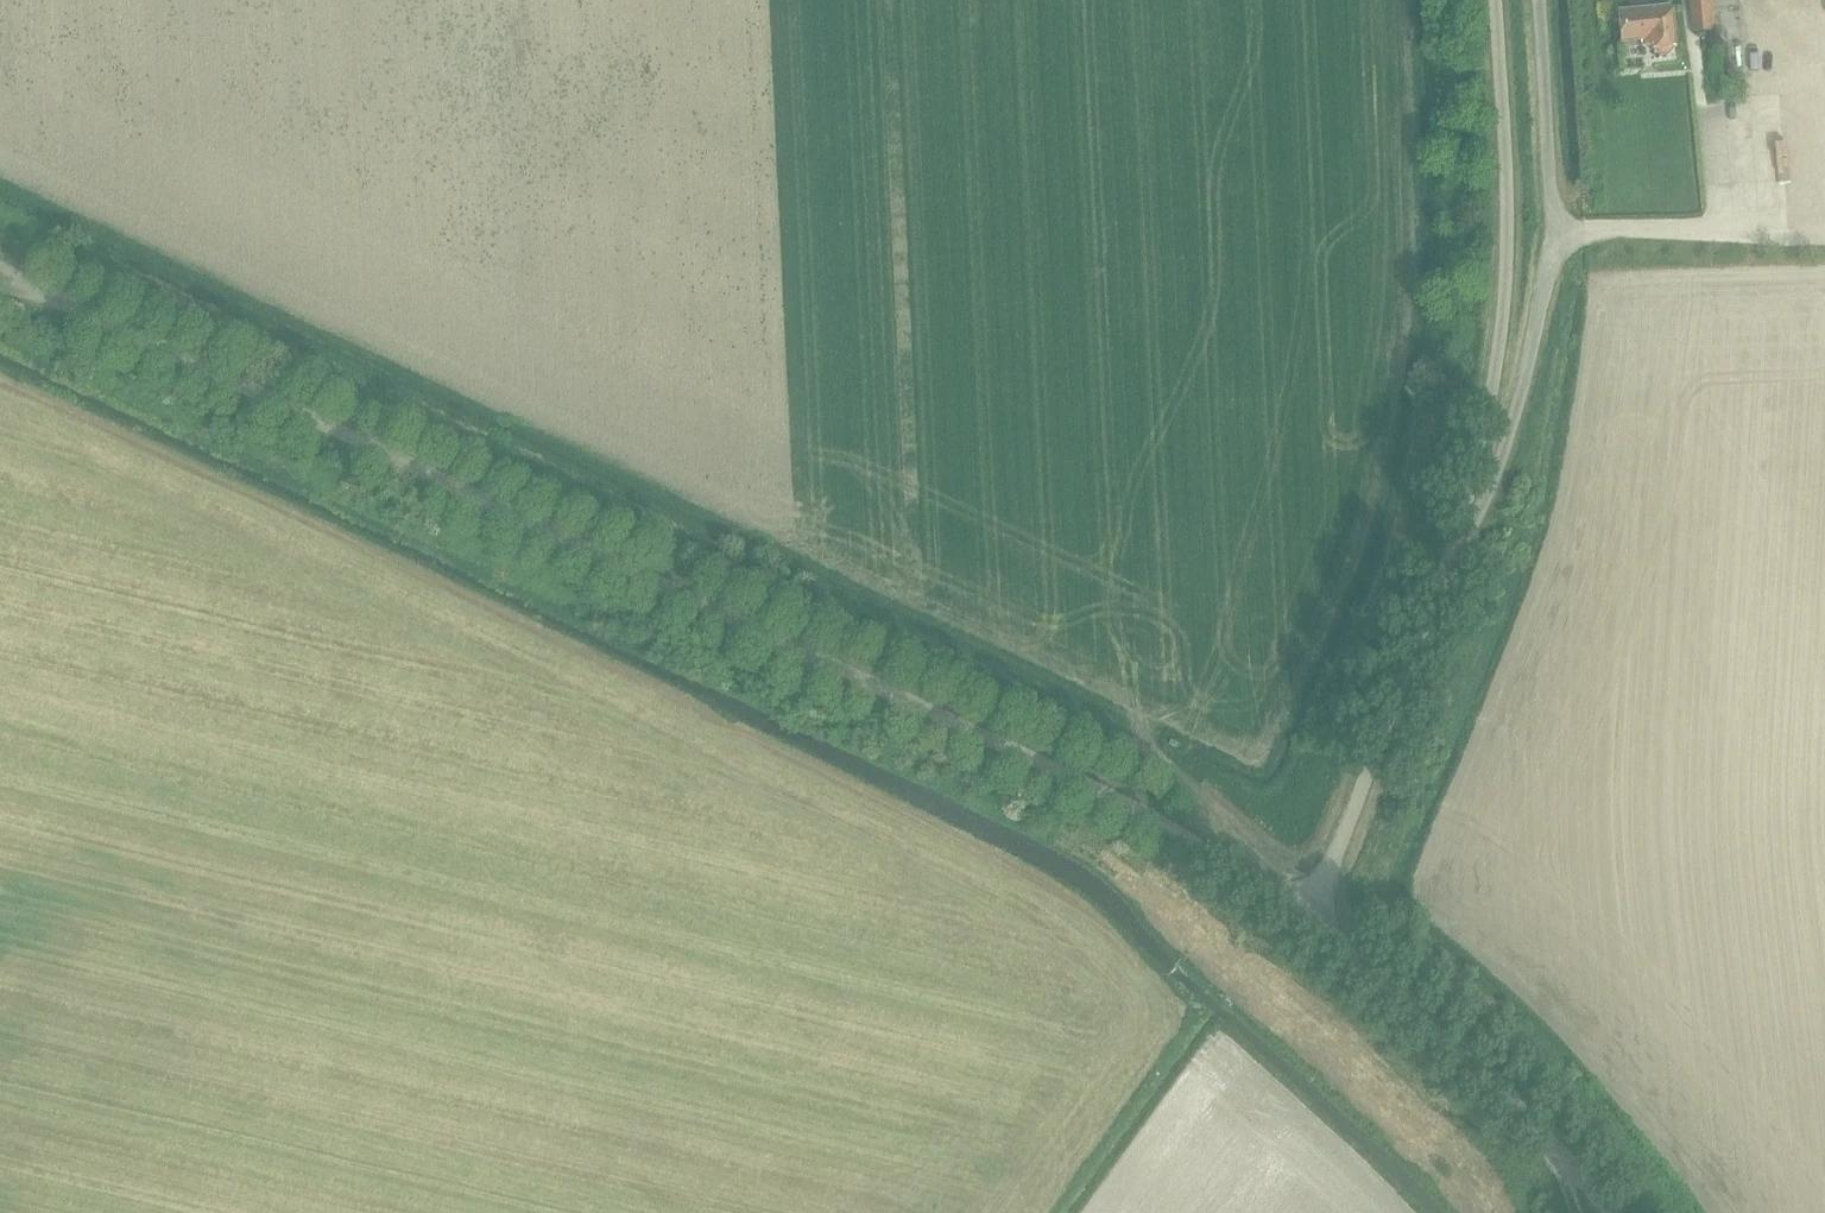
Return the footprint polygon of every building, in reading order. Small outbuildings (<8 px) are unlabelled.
[(1694,32),(1713,31),(1711,0),(1692,0),(1694,32)] [(1670,15),(1615,18),(1616,42),(1637,41),(1637,47),(1646,46),(1646,51),(1651,50),(1657,56),(1665,55),(1672,48),(1670,15)]
